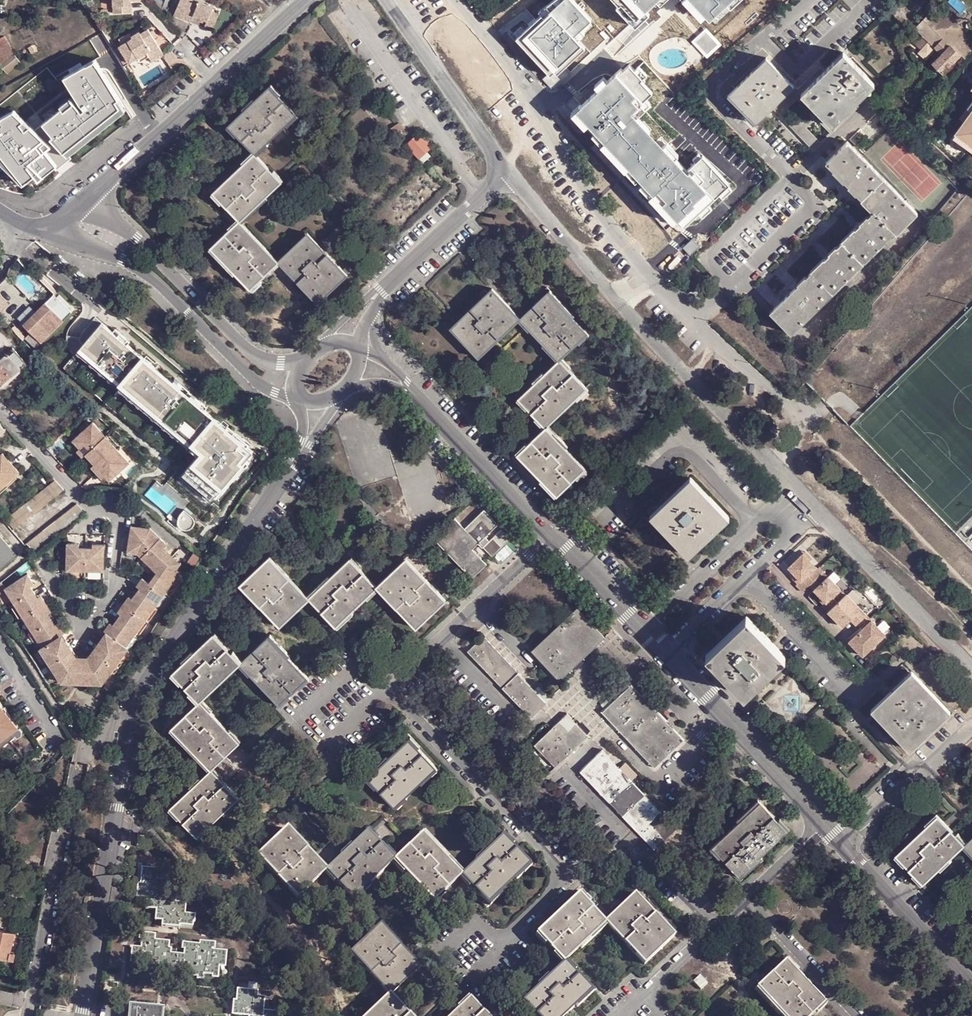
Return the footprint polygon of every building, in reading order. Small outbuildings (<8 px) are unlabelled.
[(114,4),(117,4),(118,13),(132,13),(131,0),(114,0),(114,4)] [(199,18),(207,22),(204,28),(212,31),(220,14),(212,11),(214,7),(198,0),(181,0),(176,10),(185,14),(184,16),(193,20),(194,16),(199,18)] [(541,4),(539,0),(515,0),(498,10),(507,24),(541,4)] [(531,35),(559,66),(583,44),(578,38),(594,24),(572,0),(569,0),(531,35)] [(705,14),(721,0),(692,0),(705,14)] [(939,4),(924,19),(944,38),(951,45),(962,55),(965,58),(971,50),(971,35),(939,4)] [(192,23),(193,20),(184,16),(185,14),(176,10),(174,15),(183,19),(192,23)] [(944,38),(924,19),(916,28),(936,47),(944,38)] [(151,61),(163,54),(149,29),(140,34),(139,32),(132,37),(133,39),(123,45),(114,50),(125,66),(129,63),(147,53),(151,61)] [(1,64),(14,53),(15,53),(6,37),(0,40),(0,62),(1,64)] [(943,54),(951,45),(944,38),(936,47),(943,54)] [(945,73),(962,55),(951,45),(943,54),(933,64),(944,74),(945,73)] [(171,49),(165,56),(181,77),(193,67),(186,59),(181,59),(171,49)] [(844,51),(825,70),(805,91),(834,121),(856,100),(874,81),(844,51)] [(22,63),(14,53),(1,64),(0,64),(8,74),(22,63)] [(147,53),(129,63),(136,73),(153,63),(151,61),(147,53)] [(165,56),(163,54),(151,61),(153,63),(165,56)] [(773,107),(795,86),(767,58),(728,95),(756,123),(773,107)] [(21,183),(32,174),(35,180),(53,167),(56,170),(70,157),(73,162),(131,119),(93,59),(61,76),(82,108),(80,110),(70,99),(34,130),(10,109),(0,115),(0,162),(21,183)] [(940,81),(945,75),(944,74),(933,64),(928,70),(940,81)] [(612,65),(570,104),(688,231),(733,189),(706,160),(690,175),(630,111),(643,98),(612,65)] [(821,66),(798,89),(803,93),(805,91),(825,70),(821,66)] [(945,86),(951,79),(945,75),(940,81),(945,86)] [(258,154),(273,140),(260,126),(274,114),(285,128),(300,114),(274,85),(232,126),(258,154)] [(798,89),(795,86),(773,107),(808,141),(814,135),(822,141),(836,127),(832,123),(803,93),(798,89)] [(805,91),(803,93),(832,123),(834,121),(805,91)] [(832,123),(836,127),(859,104),(856,100),(834,121),(832,123)] [(959,119),(963,123),(971,110),(971,102),(959,119)] [(963,123),(956,132),(971,143),(971,110),(963,123)] [(260,126),(273,140),(285,128),(274,114),(260,126)] [(971,150),(971,143),(956,132),(953,136),(971,150)] [(814,135),(808,141),(814,148),(822,141),(814,135)] [(416,137),(409,145),(426,163),(435,157),(416,137)] [(873,211),(893,232),(894,233),(915,213),(848,139),(826,161),(833,168),(873,211)] [(258,154),(217,194),(229,206),(271,168),(258,154)] [(271,168),(229,206),(242,221),(283,181),(271,168)] [(795,329),(893,232),(873,211),(774,308),(795,329)] [(242,221),(228,234),(266,274),(280,261),(242,221)] [(228,234),(213,248),(251,288),(266,274),(228,234)] [(311,235),(280,261),(299,281),(330,255),(311,235)] [(330,255),(299,281),(321,303),(350,276),(330,255)] [(498,289),(473,310),(502,340),(524,319),(498,289)] [(26,338),(36,348),(41,343),(42,344),(73,313),(72,312),(75,310),(56,292),(24,325),(31,332),(26,338)] [(553,292),(537,307),(576,347),(591,333),(553,292)] [(9,304),(0,294),(0,312),(9,304)] [(537,307),(524,319),(564,359),(576,347),(537,307)] [(473,310),(454,328),(483,357),(502,340),(473,310)] [(100,324),(81,344),(206,454),(187,477),(214,501),(254,461),(100,324)] [(26,363),(12,349),(0,359),(0,387),(26,363)] [(564,359),(523,400),(538,415),(576,374),(564,359)] [(576,374),(538,415),(549,426),(591,388),(576,374)] [(12,410),(23,422),(26,419),(16,408),(12,410)] [(8,432),(0,422),(0,439),(8,432)] [(109,435),(95,422),(92,425),(88,422),(82,428),(85,432),(78,439),(85,446),(83,448),(80,451),(86,457),(89,454),(97,461),(99,459),(100,461),(98,463),(96,466),(107,476),(110,474),(112,471),(117,476),(133,458),(121,447),(109,435)] [(549,426),(537,441),(554,462),(540,476),(560,495),(590,469),(549,426)] [(111,432),(109,435),(121,447),(123,444),(111,432)] [(85,446),(78,439),(76,441),(83,448),(85,446)] [(554,462),(537,441),(521,455),(540,476),(554,462)] [(4,479),(8,485),(22,472),(5,454),(0,458),(0,483),(4,479)] [(653,518),(658,523),(698,484),(693,478),(653,518)] [(0,483),(0,497),(11,487),(8,485),(4,479),(0,483)] [(58,483),(9,521),(19,532),(67,493),(58,483)] [(698,484),(658,523),(672,536),(680,529),(698,550),(730,517),(698,484)] [(78,506),(30,545),(39,555),(88,517),(78,506)] [(455,519),(435,539),(465,570),(467,569),(474,578),(488,565),(474,549),(499,525),(485,510),(466,529),(455,519)] [(151,529),(137,529),(138,534),(131,533),(127,554),(126,556),(139,558),(141,560),(161,539),(151,529)] [(680,529),(672,536),(691,556),(698,550),(680,529)] [(502,530),(484,548),(494,558),(512,542),(502,530)] [(3,576),(24,557),(0,531),(0,573),(3,576)] [(168,546),(161,539),(141,560),(158,575),(169,563),(164,558),(169,552),(165,549),(168,546)] [(80,546),(67,546),(66,572),(85,573),(86,549),(80,549),(80,546)] [(93,549),(86,549),(85,573),(103,574),(104,547),(94,546),(93,549)] [(174,557),(169,552),(164,558),(169,563),(174,557)] [(804,554),(801,557),(808,564),(811,561),(804,554)] [(407,556),(377,585),(398,606),(427,578),(407,556)] [(174,557),(169,563),(179,571),(184,565),(174,557)] [(808,564),(801,557),(788,570),(800,582),(796,587),(802,593),(809,586),(820,575),(815,570),(808,564)] [(328,586),(313,600),(335,624),(377,585),(354,559),(339,576),(352,589),(340,599),(328,586)] [(273,560),(244,587),(265,610),(293,581),(273,560)] [(179,571),(169,563),(158,575),(150,585),(168,598),(182,573),(179,571)] [(819,566),(815,570),(820,575),(823,573),(824,571),(819,566)] [(845,595),(823,573),(820,575),(809,586),(819,597),(825,603),(822,605),(821,606),(826,612),(845,595)] [(29,576),(5,590),(15,606),(35,594),(31,588),(34,586),(29,576)] [(339,576),(328,586),(340,599),(352,589),(339,576)] [(427,578),(398,606),(419,629),(450,601),(427,578)] [(150,585),(144,581),(139,589),(142,591),(137,597),(157,612),(168,598),(150,585)] [(265,610),(283,629),(313,600),(293,581),(265,610)] [(35,594),(15,606),(23,620),(46,605),(41,597),(38,599),(35,594)] [(866,615),(845,594),(845,595),(826,612),(841,628),(849,620),(854,625),(855,625),(866,615)] [(157,612),(137,597),(134,602),(131,600),(124,609),(147,625),(157,612)] [(46,605),(23,620),(31,634),(52,621),(48,615),(51,614),(46,605)] [(147,625),(124,609),(120,615),(123,617),(119,623),(138,637),(147,625)] [(579,611),(535,651),(561,680),(570,672),(605,638),(579,611)] [(866,615),(855,625),(861,630),(850,642),(863,656),(885,635),(866,615)] [(711,656),(716,661),(755,623),(750,618),(711,656)] [(52,621),(31,634),(40,650),(62,636),(64,635),(58,625),(55,626),(52,621)] [(138,637),(119,623),(116,627),(112,624),(107,632),(109,634),(129,649),(138,637)] [(755,623),(716,661),(729,675),(735,669),(755,689),(788,657),(755,623)] [(129,649),(109,634),(95,651),(117,668),(130,651),(129,649)] [(40,650),(39,651),(48,666),(72,652),(62,636),(40,650)] [(484,636),(468,653),(533,722),(548,706),(484,636)] [(217,637),(177,674),(192,689),(230,651),(217,637)] [(272,638),(257,654),(298,695),(314,679),(272,638)] [(117,668),(95,651),(91,657),(95,661),(90,664),(86,664),(85,665),(86,673),(103,686),(117,668)] [(230,651),(192,689),(204,703),(244,665),(230,651)] [(72,652),(48,666),(56,679),(60,685),(78,674),(81,671),(80,664),(74,665),(72,661),(76,657),(72,652)] [(257,654),(244,665),(285,707),(298,695),(257,654)] [(86,664),(80,664),(81,671),(78,674),(86,673),(85,665),(86,664)] [(48,666),(45,668),(53,681),(56,679),(48,666)] [(735,669),(729,675),(749,695),(755,689),(735,669)] [(911,671),(906,677),(944,715),(949,710),(911,671)] [(86,673),(78,674),(60,685),(103,686),(86,673)] [(944,715),(906,677),(893,690),(894,691),(898,696),(879,715),(911,747),(944,715)] [(631,688),(603,714),(623,734),(657,769),(686,742),(676,733),(631,688)] [(898,696),(894,691),(888,697),(874,710),(879,715),(898,696)] [(204,703),(191,715),(231,758),(244,746),(204,703)] [(27,736),(4,707),(0,709),(0,757),(27,736)] [(563,721),(537,745),(559,767),(590,738),(593,736),(571,714),(563,721)] [(176,730),(215,772),(231,758),(191,715),(176,730)] [(440,770),(414,744),(393,763),(406,777),(385,796),(400,809),(440,770)] [(603,752),(581,772),(655,850),(678,832),(660,813),(603,752)] [(393,763),(372,782),(385,796),(406,777),(393,763)] [(215,772),(196,791),(208,804),(228,786),(215,772)] [(196,791),(174,810),(200,839),(241,800),(228,786),(208,804),(196,791)] [(715,847),(723,858),(745,836),(743,834),(769,810),(760,801),(715,847)] [(723,858),(740,876),(789,830),(769,810),(743,834),(745,836),(723,858)] [(942,817),(902,854),(915,870),(955,831),(942,817)] [(955,831),(915,870),(929,885),(970,846),(955,831)] [(299,904),(314,891),(297,871),(311,857),(291,836),(263,865),(299,904)] [(329,876),(341,887),(381,849),(370,836),(329,876)] [(147,837),(140,837),(138,849),(146,851),(147,837)] [(420,844),(412,852),(450,891),(463,878),(426,838),(420,844)] [(504,839),(463,878),(476,890),(514,851),(504,839)] [(381,849),(341,887),(356,904),(397,865),(381,849)] [(514,851),(476,890),(488,905),(529,865),(514,851)] [(412,852),(397,865),(435,905),(450,891),(412,852)] [(311,857),(297,871),(314,891),(329,876),(311,857)] [(158,870),(143,869),(141,885),(139,885),(138,897),(148,900),(147,909),(157,910),(157,921),(163,920),(164,926),(181,927),(181,924),(195,926),(197,915),(186,914),(187,904),(176,902),(178,892),(167,891),(168,881),(157,878),(158,870)] [(582,897),(543,936),(557,949),(595,911),(582,897)] [(636,899),(623,912),(643,931),(628,944),(648,966),(674,937),(636,899)] [(595,911),(557,949),(568,962),(609,925),(595,911)] [(623,912),(609,925),(628,944),(643,931),(623,912)] [(10,960),(14,942),(17,943),(19,933),(0,929),(0,958),(10,960)] [(352,956),(373,980),(400,953),(379,930),(352,956)] [(133,948),(132,963),(146,965),(147,970),(205,980),(206,977),(220,977),(221,967),(226,967),(227,955),(214,954),(215,949),(201,945),(200,949),(186,947),(185,959),(172,956),(173,945),(157,942),(157,936),(144,936),(142,950),(133,948)] [(400,953),(373,980),(391,1000),(419,972),(400,953)] [(568,962),(529,1001),(541,1013),(581,975),(568,962)] [(773,976),(814,1015),(817,1015),(829,1004),(788,962),(773,976)] [(543,1015),(569,1015),(595,991),(581,975),(541,1013),(543,1015)] [(785,1015),(814,1015),(773,976),(760,990),(785,1015)] [(238,988),(237,1001),(234,1000),(233,1015),(248,1015),(265,1015),(266,997),(258,995),(259,990),(238,988)] [(473,999),(459,1013),(461,1015),(488,1015),(473,999)] [(391,1000),(375,1015),(406,1015),(391,1000)]
